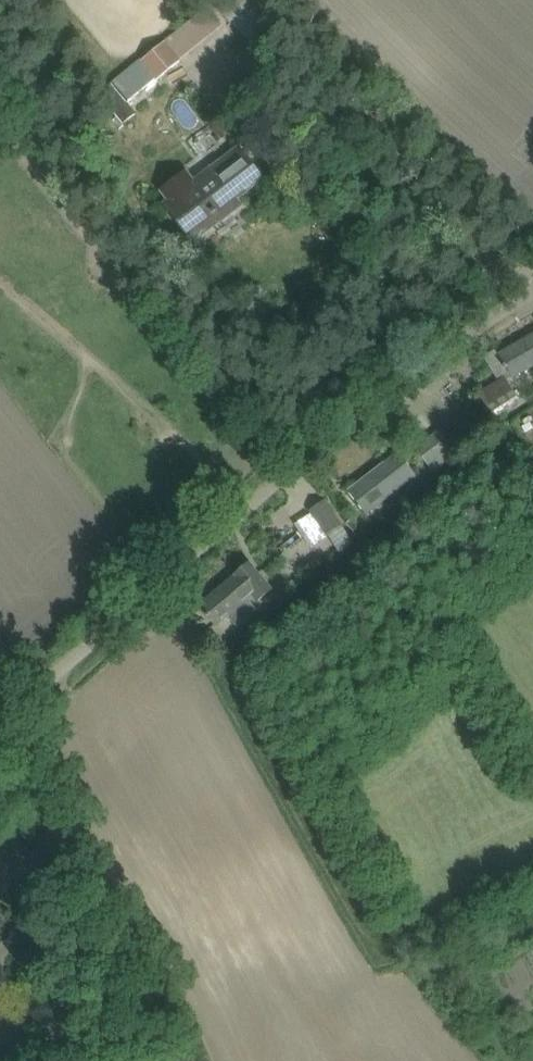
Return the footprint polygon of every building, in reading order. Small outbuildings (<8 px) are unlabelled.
[(105,93),(127,122),(138,113),(130,102),(159,79),(160,81),(184,62),(182,60),(215,35),(200,18),(105,93)] [(169,200),(164,204),(192,242),(241,205),(236,199),(262,179),(243,154),(216,175),(211,168),(194,181),(186,172),(161,190),(169,200)] [(505,368),(506,367),(512,378),(532,366),(532,334),(498,354),(505,365),(503,365),(505,368)] [(480,394),(494,417),(520,401),(506,378),(480,394)] [(417,446),(430,463),(453,444),(440,428),(417,446)] [(398,452),(348,491),(366,514),(416,475),(398,452)] [(325,501),(311,510),(339,552),(353,542),(325,501)] [(298,542),(311,562),(331,550),(317,529),(298,542)] [(235,575),(225,584),(251,615),(257,609),(249,600),(253,596),(258,601),(272,589),(250,562),(235,575)] [(251,615),(225,584),(214,593),(215,597),(202,609),(217,627),(229,617),(237,627),(251,615)] [(212,649),(222,640),(212,628),(201,637),(212,649)]
